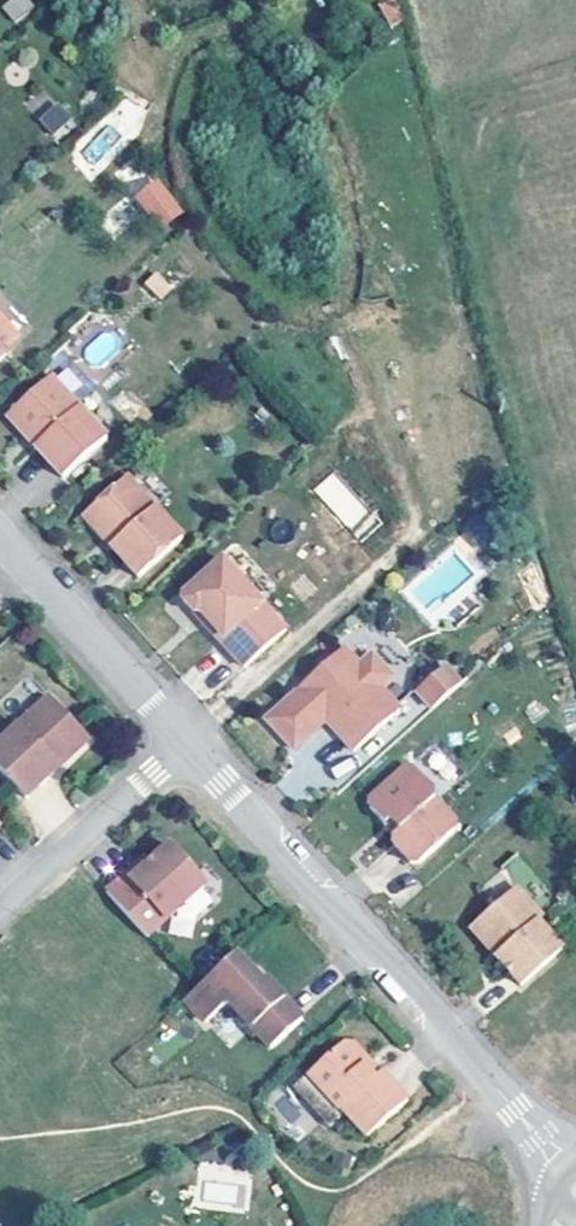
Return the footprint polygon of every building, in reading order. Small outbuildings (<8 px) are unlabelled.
[(0,7),(16,24),(35,5),(30,0),(8,0),(0,7)] [(56,102),(37,117),(50,135),(70,119),(56,102)] [(110,124),(78,151),(95,171),(127,144),(110,124)] [(161,230),(185,209),(155,176),(132,196),(161,230)] [(158,300),(173,288),(157,270),(143,283),(158,300)] [(0,344),(17,330),(0,311),(0,344)] [(20,427),(29,427),(38,438),(33,441),(62,474),(106,434),(50,372),(11,407),(10,415),(20,427)] [(29,427),(20,427),(33,441),(38,438),(29,427)] [(332,470),(312,488),(348,528),(368,510),(332,470)] [(127,472),(87,507),(86,516),(98,529),(107,529),(114,538),(109,542),(138,573),(182,535),(127,472)] [(107,529),(98,529),(109,542),(114,538),(107,529)] [(193,609),(200,609),(209,619),(208,625),(244,664),(286,627),(222,556),(183,590),(183,597),(193,609)] [(200,609),(193,609),(208,625),(209,619),(200,609)] [(303,683),(266,716),(293,746),(325,717),(354,749),(400,708),(380,684),(392,674),(372,651),(359,662),(344,644),(302,681),(303,683)] [(444,664),(417,689),(432,706),(459,682),(444,664)] [(0,735),(0,768),(24,794),(57,762),(54,758),(62,751),(70,751),(87,735),(47,691),(0,735)] [(62,751),(54,758),(57,762),(70,751),(62,751)] [(370,796),(369,805),(385,822),(389,818),(398,828),(394,832),(393,840),(411,860),(419,860),(454,829),(454,821),(434,797),(434,789),(413,765),(405,765),(370,796)] [(103,888),(145,935),(204,882),(168,842),(147,859),(129,876),(124,870),(103,888)] [(143,853),(124,870),(129,876),(147,859),(143,853)] [(516,886),(475,922),(494,944),(497,940),(504,947),(496,955),(521,984),(562,948),(537,920),(542,916),(516,886)] [(475,922),(471,926),(496,955),(504,947),(497,940),(494,944),(475,922)] [(233,952),(184,996),(204,1018),(227,998),(269,1045),(300,1017),(264,976),(259,980),(246,966),(233,952)] [(250,962),(246,966),(259,980),(264,976),(250,962)] [(341,1041),(292,1088),(315,1112),(329,1098),(339,1109),(340,1108),(344,1112),(367,1137),(406,1100),(380,1070),(373,1075),(362,1062),(362,1052),(352,1041),(341,1041)] [(380,1070),(362,1052),(362,1062),(373,1075),(380,1070)] [(339,1109),(329,1098),(315,1112),(328,1127),(344,1112),(340,1108),(339,1109)]
